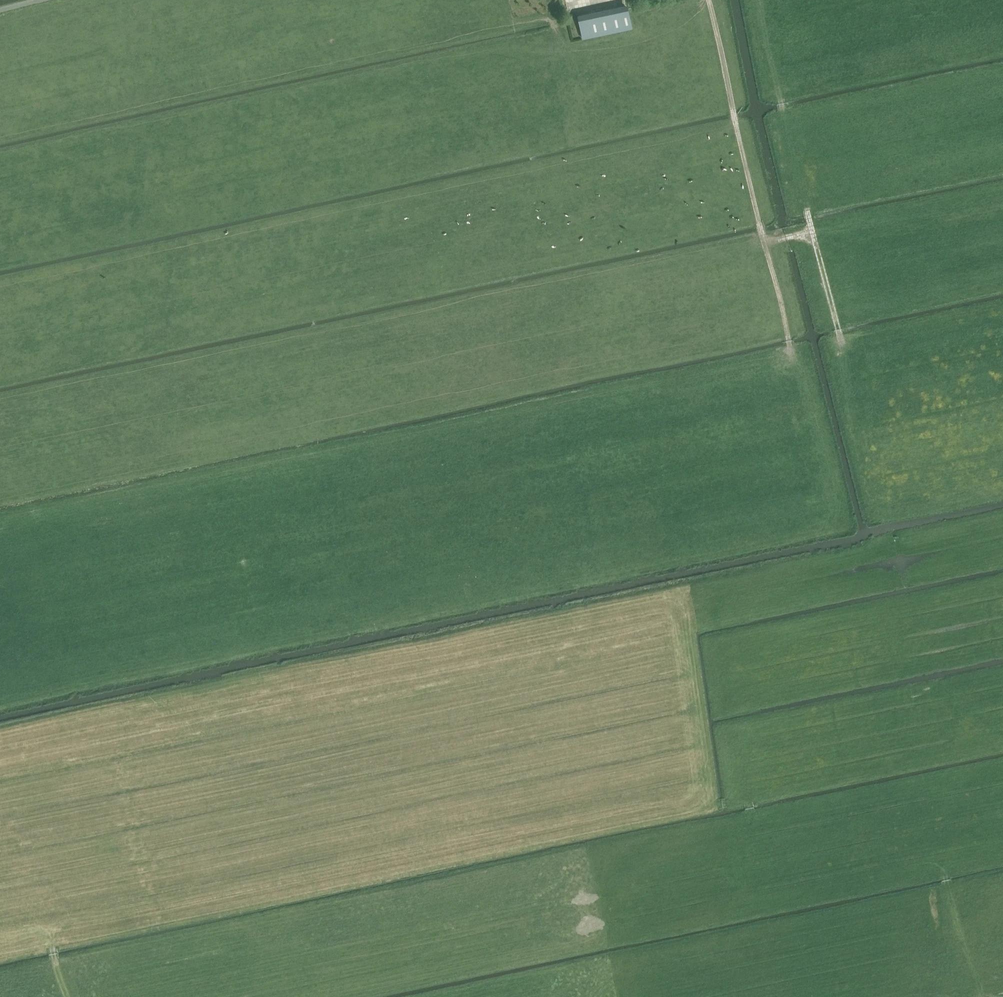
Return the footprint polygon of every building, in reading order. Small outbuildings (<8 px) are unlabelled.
[(629,8),(589,16),(593,36),(632,27),(629,8)] [(580,18),(579,18),(580,23),(583,38),(593,36),(589,16),(580,18)]
